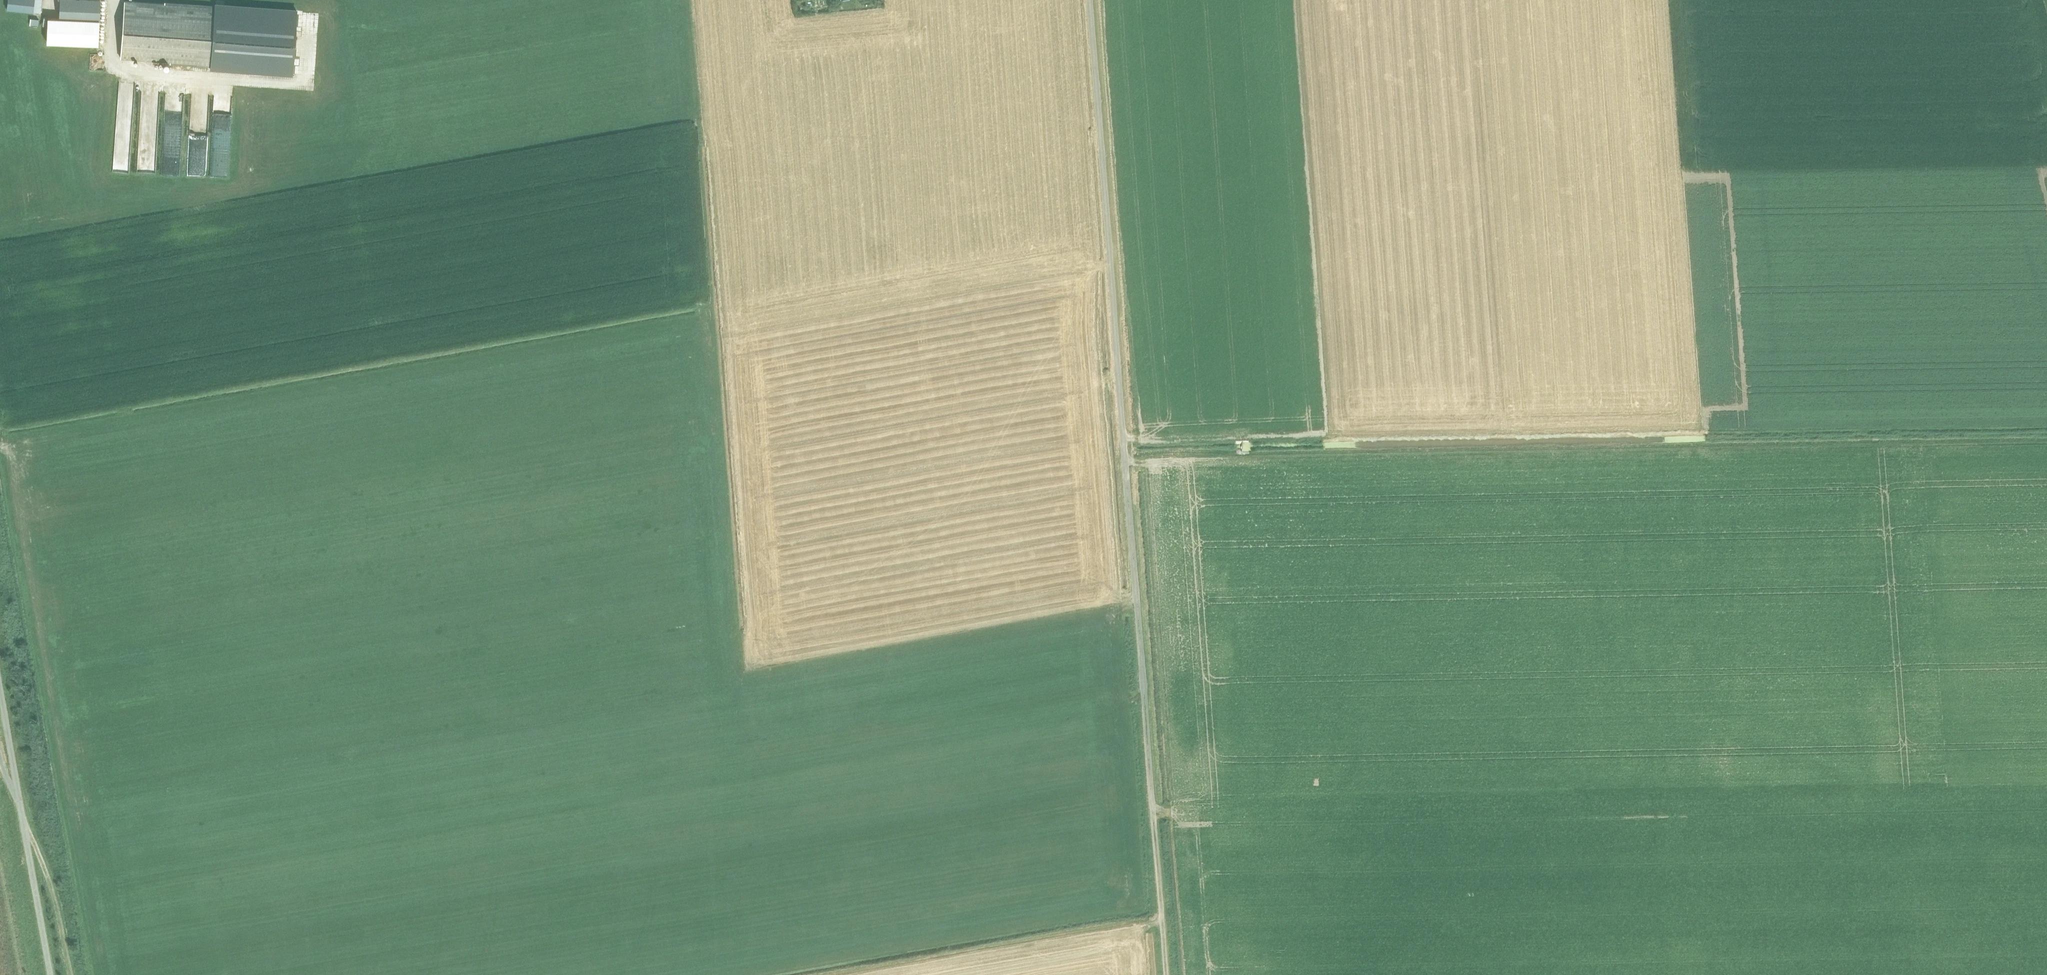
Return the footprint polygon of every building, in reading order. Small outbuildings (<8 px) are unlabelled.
[(7,9),(34,12),(35,0),(8,0),(7,7),(7,9)] [(59,18),(48,18),(47,41),(98,43),(99,0),(60,0),(59,18)] [(211,68),(235,70),(293,74),(297,8),(216,2),(216,7),(125,0),(121,58),(212,64),(211,68)] [(111,169),(124,170),(129,94),(116,93),(111,169)] [(202,113),(191,112),(187,172),(202,173),(205,125),(202,125),(202,113)] [(178,121),(164,120),(161,172),(176,172),(178,121)]
